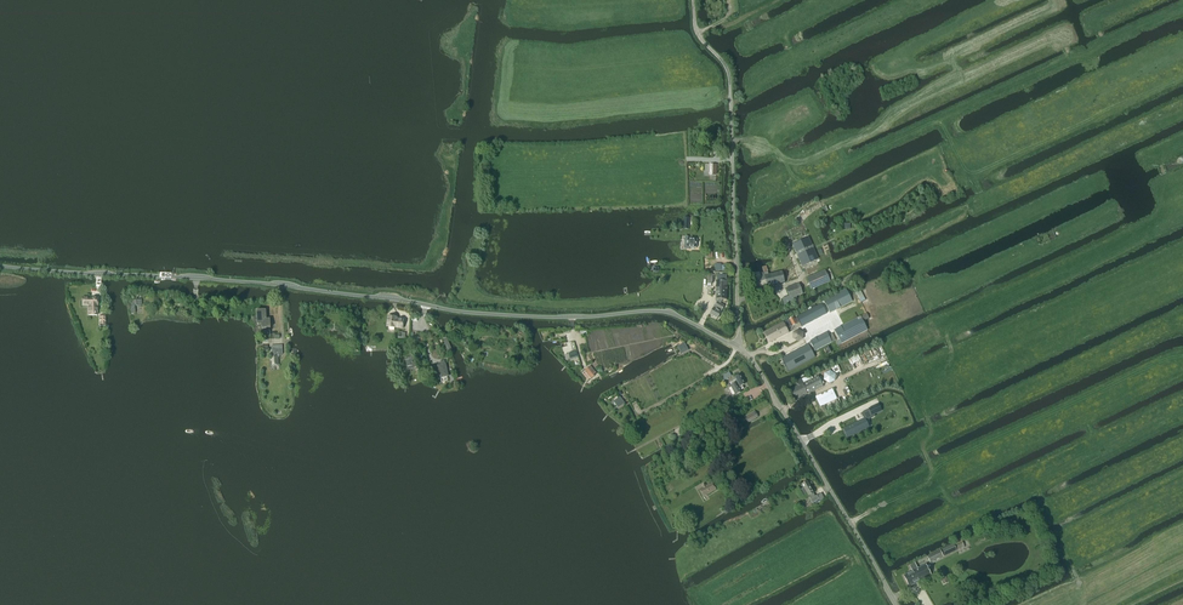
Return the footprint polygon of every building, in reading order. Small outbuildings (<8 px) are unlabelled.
[(804,224),(781,234),(784,241),(789,239),(802,269),(820,261),(804,224)] [(686,247),(687,247),(696,248),(696,247),(697,240),(696,240),(688,239),(687,239),(687,247),(686,247)] [(759,274),(751,276),(754,290),(785,283),(782,271),(768,275),(766,266),(762,267),(763,273),(759,274)] [(825,271),(807,279),(812,289),(830,281),(825,271)] [(727,281),(727,276),(717,275),(717,281),(716,281),(716,299),(719,299),(714,308),(710,315),(718,319),(721,312),(722,310),(725,306),(720,304),(723,300),(727,300),(727,281)] [(784,306),(792,303),(792,302),(798,300),(796,296),(802,294),(799,284),(786,288),(788,296),(782,298),(784,306)] [(830,313),(853,301),(846,289),(824,301),(830,313)] [(861,290),(856,293),(860,299),(864,297),(861,290)] [(97,305),(97,299),(81,299),(81,307),(88,307),(88,315),(97,315),(97,305)] [(131,314),(135,314),(134,306),(141,305),(141,300),(130,301),(131,314)] [(799,322),(801,326),(802,328),(827,315),(822,305),(797,318),(794,319),(793,317),(789,319),(793,326),(797,324),(799,322)] [(265,310),(256,310),(257,325),(262,325),(262,329),(263,336),(270,336),(270,329),(270,328),(270,319),(266,320),(265,310)] [(861,317),(834,330),(840,341),(837,343),(838,345),(868,330),(863,322),(869,318),(867,313),(861,317)] [(403,328),(404,320),(397,319),(397,318),(388,317),(387,327),(396,328),(403,328)] [(783,323),(764,333),(769,343),(788,333),(783,323)] [(798,342),(803,339),(803,333),(798,330),(793,333),(793,339),(798,342)] [(816,351),(832,342),(827,333),(811,341),(816,351)] [(446,338),(443,339),(448,353),(452,351),(446,338)] [(788,371),(815,356),(808,343),(781,358),(788,371)] [(685,344),(679,347),(682,353),(688,350),(685,344)] [(282,346),(272,346),(273,365),(278,365),(278,358),(280,358),(280,356),(280,354),(283,354),(282,346)] [(850,367),(872,357),(869,349),(846,360),(850,367)] [(413,357),(412,355),(410,355),(411,357),(405,358),(406,361),(407,367),(408,370),(413,368),(417,367),(414,356),(413,357)] [(850,367),(846,360),(846,359),(818,372),(824,384),(838,377),(837,374),(850,367)] [(441,365),(437,366),(440,378),(448,376),(445,364),(445,365),(444,361),(440,362),(441,365)] [(591,379),(596,374),(590,367),(585,371),(591,379)] [(729,389),(733,396),(735,394),(736,395),(740,393),(740,391),(744,389),(742,386),(744,385),(739,376),(735,378),(735,380),(730,383),(731,386),(731,387),(729,389)] [(822,387),(817,376),(808,381),(806,377),(800,380),(800,379),(796,381),(798,386),(790,390),(795,400),(822,387)] [(815,397),(820,407),(837,399),(832,389),(815,397)] [(620,398),(614,402),(618,407),(624,403),(620,398)] [(878,404),(868,409),(871,416),(882,411),(878,404)] [(747,423),(758,417),(755,411),(745,417),(747,423)] [(843,429),(847,438),(869,427),(865,419),(843,429)] [(716,489),(712,482),(706,486),(704,484),(702,485),(703,488),(699,490),(703,497),(716,489)] [(804,488),(800,491),(803,496),(807,494),(808,496),(813,503),(819,499),(817,496),(815,497),(812,494),(814,493),(807,482),(802,485),(804,488)] [(945,556),(965,547),(961,539),(953,543),(954,544),(942,550),(945,556)] [(927,557),(930,563),(943,557),(942,555),(940,551),(927,557)] [(917,569),(914,564),(910,566),(912,571),(904,576),(909,587),(931,576),(926,565),(917,569)]
